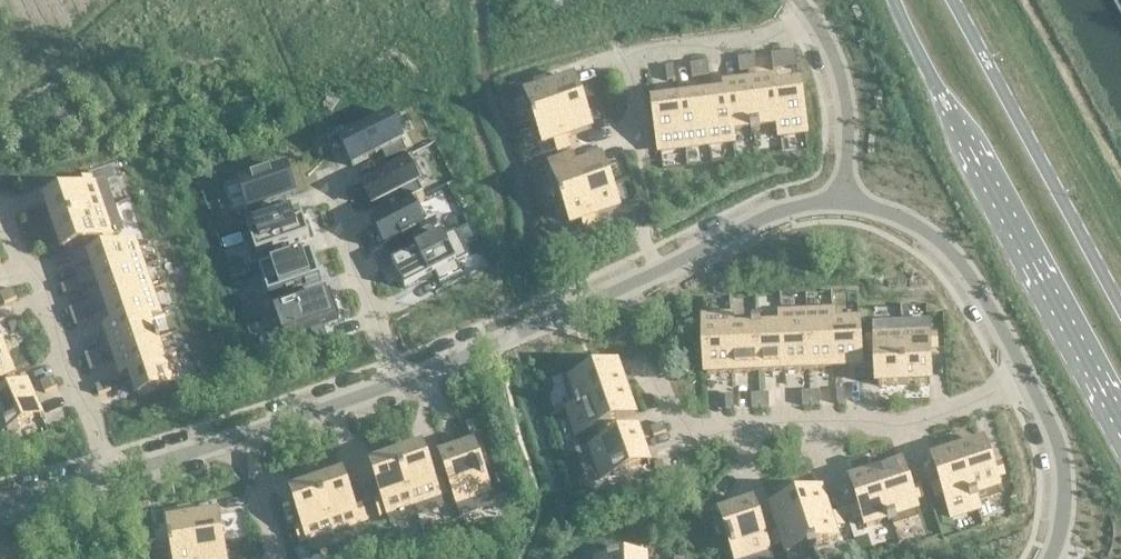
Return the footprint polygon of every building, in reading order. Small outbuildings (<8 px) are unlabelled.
[(770,55),(772,68),(781,67),(779,54),(770,55)] [(746,58),(748,71),(757,70),(755,57),(746,58)] [(737,59),(739,72),(748,71),(746,58),(737,59)] [(699,64),(700,77),(709,76),(707,63),(699,64)] [(690,65),(691,78),(700,77),(699,64),(690,65)] [(666,68),(668,81),(676,80),(675,67),(666,68)] [(538,92),(527,95),(534,116),(531,117),(533,121),(582,104),(573,79),(549,88),(546,79),(535,83),(538,92)] [(750,84),(756,132),(760,131),(760,128),(778,126),(779,126),(774,90),(776,90),(774,81),(750,84)] [(731,132),(732,132),(751,129),(751,133),(756,132),(750,84),(725,87),(726,96),(727,96),(731,132)] [(779,126),(778,126),(779,137),(805,133),(799,87),(776,90),(774,90),(779,126)] [(726,96),(703,99),(709,146),(734,142),(732,132),(731,132),(727,96),(726,96)] [(703,99),(679,102),(685,149),(709,146),(703,99)] [(679,102),(654,105),(660,152),(685,149),(679,102)] [(582,104),(533,121),(534,126),(537,125),(544,145),(555,142),(559,151),(570,147),(567,138),(591,129),(582,104)] [(390,116),(339,142),(352,167),(382,152),(387,162),(407,152),(402,142),(404,141),(390,116)] [(411,155),(359,181),(373,207),(424,181),(411,155)] [(566,171),(555,175),(562,196),(559,197),(560,201),(610,184),(601,159),(577,168),(574,158),(563,162),(566,171)] [(286,169),(239,184),(252,221),(283,211),(280,201),(295,196),(286,169)] [(79,191),(46,202),(55,227),(113,207),(104,182),(92,187),(89,179),(76,183),(79,191)] [(610,184),(560,201),(562,206),(565,205),(572,225),(583,221),(586,230),(598,227),(594,217),(618,209),(610,184)] [(423,199),(372,225),(372,226),(374,225),(386,248),(384,249),(385,251),(412,237),(417,246),(434,238),(429,228),(436,224),(435,223),(429,227),(417,204),(424,200),(423,199)] [(113,207),(55,227),(63,252),(96,241),(99,249),(112,244),(109,236),(121,232),(113,207)] [(250,236),(246,237),(246,239),(250,238),(257,256),(260,264),(255,266),(256,268),(281,259),(277,249),(309,238),(300,211),(247,229),(250,236)] [(455,232),(392,264),(405,290),(434,275),(440,285),(461,274),(456,264),(464,260),(468,258),(466,254),(455,232)] [(143,268),(135,244),(90,260),(99,283),(143,268)] [(260,273),(259,273),(261,279),(262,278),(264,283),(262,284),(265,294),(267,294),(269,299),(286,293),(287,295),(295,292),(294,290),(306,286),(307,288),(319,284),(318,282),(321,281),(319,274),(318,270),(320,269),(315,255),(312,256),(311,254),(260,271),(260,273)] [(243,264),(230,268),(234,280),(246,276),(243,264)] [(151,291),(143,268),(99,283),(106,306),(151,291)] [(0,278),(0,287),(9,283),(6,275),(0,278)] [(73,283),(61,287),(63,296),(76,291),(73,283)] [(159,315),(151,291),(106,306),(114,328),(114,329),(148,317),(149,318),(159,315)] [(329,296),(273,315),(286,352),(310,343),(306,333),(338,322),(329,296)] [(81,305),(68,310),(71,318),(84,314),(81,305)] [(833,311),(806,312),(809,370),(834,369),(832,324),(833,324),(833,311)] [(781,327),(782,326),(784,372),(809,370),(806,312),(780,314),(781,327)] [(84,314),(71,318),(74,327),(87,322),(84,314)] [(733,374),(731,329),(732,329),(732,316),(704,317),(707,375),(733,374)] [(148,317),(114,329),(114,328),(105,331),(114,354),(159,339),(158,334),(155,335),(149,318),(148,317)] [(13,320),(6,323),(10,332),(17,329),(13,320)] [(859,323),(833,324),(832,324),(834,369),(861,368),(859,323)] [(901,324),(904,385),(930,384),(929,350),(937,349),(936,335),(928,336),(928,323),(901,324)] [(782,326),(781,327),(761,328),(761,324),(756,325),(758,373),(784,372),(782,326)] [(876,352),(878,387),(904,385),(901,324),(875,326),(875,338),(867,338),(868,353),(876,352)] [(732,329),(731,329),(733,374),(758,373),(756,325),(752,325),(752,328),(732,329)] [(161,343),(159,339),(114,354),(122,378),(130,375),(130,374),(164,362),(164,361),(158,344),(161,343)] [(97,351),(84,355),(87,364),(100,359),(97,351)] [(0,353),(0,382),(13,376),(2,352),(0,353)] [(174,358),(164,361),(164,362),(130,374),(130,375),(138,398),(182,383),(174,358)] [(100,359),(87,364),(90,372),(103,367),(100,359)] [(589,365),(579,369),(582,379),(571,383),(578,403),(575,404),(577,408),(626,391),(617,366),(592,375),(589,365)] [(52,376),(40,382),(43,390),(55,384),(52,376)] [(107,382),(95,386),(98,395),(110,390),(107,382)] [(0,399),(0,434),(6,431),(7,433),(19,428),(18,426),(39,416),(40,420),(42,420),(27,387),(0,399)] [(626,391),(577,408),(578,413),(581,412),(588,432),(599,429),(603,438),(613,435),(610,425),(635,416),(626,391)] [(836,391),(836,405),(845,404),(844,391),(836,391)] [(810,393),(811,406),(820,405),(819,392),(810,393)] [(801,393),(802,406),(811,406),(810,393),(801,393)] [(751,395),(751,409),(760,408),(760,395),(751,395)] [(760,395),(760,408),(769,408),(768,395),(760,395)] [(725,396),(726,410),(735,409),(734,396),(725,396)] [(476,421),(465,424),(470,437),(480,433),(476,421)] [(653,436),(666,431),(663,423),(650,427),(653,436)] [(638,432),(577,453),(577,455),(581,454),(591,482),(613,474),(614,476),(626,472),(625,470),(647,462),(648,466),(650,466),(638,432)] [(958,451),(974,501),(978,499),(977,496),(998,489),(995,478),(1005,475),(1001,464),(991,468),(983,443),(958,451)] [(441,456),(462,517),(464,517),(463,513),(491,504),(483,482),(487,481),(483,469),(479,470),(471,448),(476,446),(475,445),(441,456)] [(433,482),(422,449),(397,458),(417,516),(442,507),(438,495),(446,493),(441,479),(433,482)] [(931,487),(934,498),(944,495),(948,506),(969,499),(970,502),(974,501),(958,451),(933,459),(941,484),(931,487)] [(417,516),(397,458),(372,467),(383,499),(375,502),(380,515),(388,513),(392,524),(417,516)] [(662,461),(654,464),(657,472),(665,469),(662,461)] [(876,473),(892,523),(897,521),(896,518),(917,511),(913,500),(923,497),(919,487),(909,490),(901,465),(876,473)] [(849,509),(853,520),(863,517),(866,528),(887,521),(888,524),(892,523),(876,473),(851,481),(859,506),(849,509)] [(353,509),(342,477),(317,486),(337,543),(362,535),(358,523),(366,520),(361,507),(353,509)] [(337,543),(317,486),(292,494),(303,527),(296,529),(300,543),(308,540),(312,552),(337,543)] [(796,501),(813,551),(817,549),(816,546),(837,539),(833,528),(842,525),(839,514),(829,517),(822,493),(796,501)] [(783,545),(787,556),(807,549),(808,552),(813,551),(796,501),(771,509),(779,533),(770,536),(774,548),(783,545)] [(719,516),(723,514),(730,536),(728,537),(732,549),(734,548),(738,558),(771,558),(753,503),(719,514),(719,516)] [(181,520),(169,522),(173,544),(170,544),(170,549),(222,541),(218,514),(193,518),(191,509),(179,511),(181,520)] [(170,549),(171,553),(174,553),(175,558),(225,558),(222,541),(170,549)]
